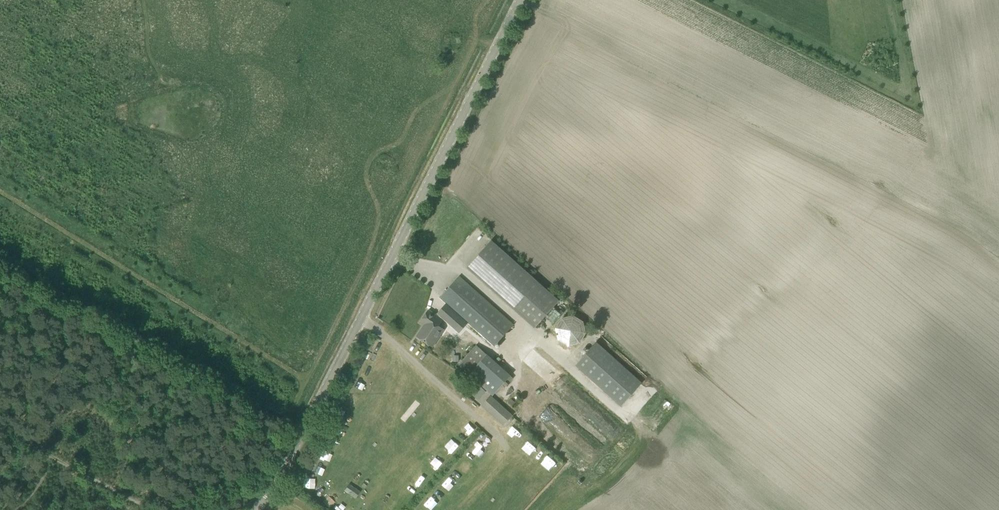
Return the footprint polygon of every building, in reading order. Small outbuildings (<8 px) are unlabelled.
[(467,267),(535,328),(559,301),(491,241),(467,267)] [(468,323),(494,346),(514,325),(459,276),(440,298),(453,310),(468,323)] [(436,331),(443,320),(428,310),(421,322),(425,325),(416,337),(432,347),(441,335),(436,331)] [(453,310),(444,320),(459,333),(468,323),(453,310)] [(580,340),(572,313),(555,318),(557,323),(552,325),(558,346),(580,340)] [(596,342),(575,365),(621,406),(642,383),(596,342)] [(477,345),(459,365),(493,396),(511,376),(488,355),(477,345)] [(363,383),(367,373),(359,371),(356,381),(363,383)] [(486,391),(479,386),(471,394),(478,400),(486,391)] [(354,406),(357,398),(348,394),(344,402),(354,406)] [(482,405),(485,408),(487,406),(500,418),(498,420),(504,425),(513,416),(490,396),(482,405)] [(441,445),(449,453),(456,445),(448,437),(441,445)] [(324,448),(318,457),(327,463),(332,454),(324,448)] [(456,466),(463,472),(468,467),(461,461),(456,466)] [(450,488),(453,482),(445,479),(443,485),(450,488)] [(325,492),(321,499),(329,504),(333,496),(325,492)] [(434,492),(428,498),(435,506),(442,499),(434,492)]
